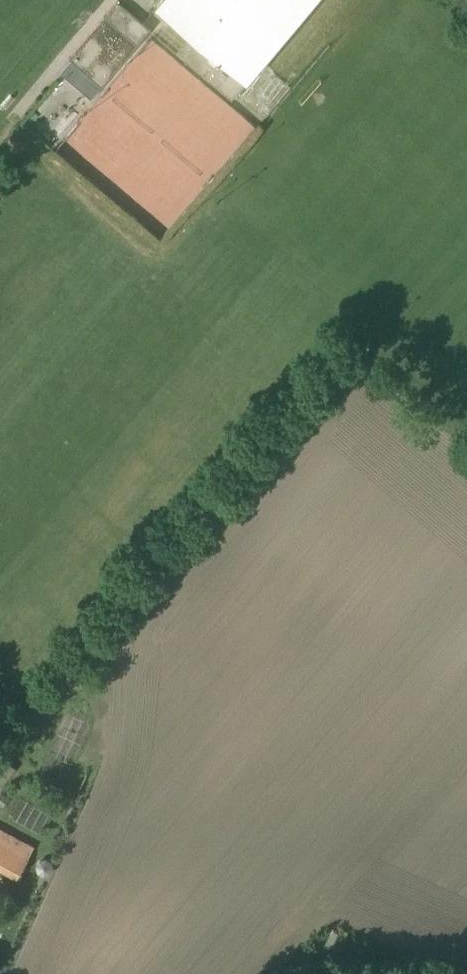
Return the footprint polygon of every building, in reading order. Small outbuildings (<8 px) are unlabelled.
[(105,15),(138,43),(151,29),(117,0),(105,15)] [(157,5),(191,34),(176,52),(232,99),(315,0),(161,0),(157,5)] [(69,57),(71,59),(91,76),(98,73),(107,62),(109,64),(118,54),(124,60),(138,43),(105,15),(69,57)] [(16,879),(29,855),(0,840),(0,870),(16,879)] [(39,859),(35,865),(37,871),(43,875),(51,873),(54,867),(52,860),(46,857),(39,859)]
